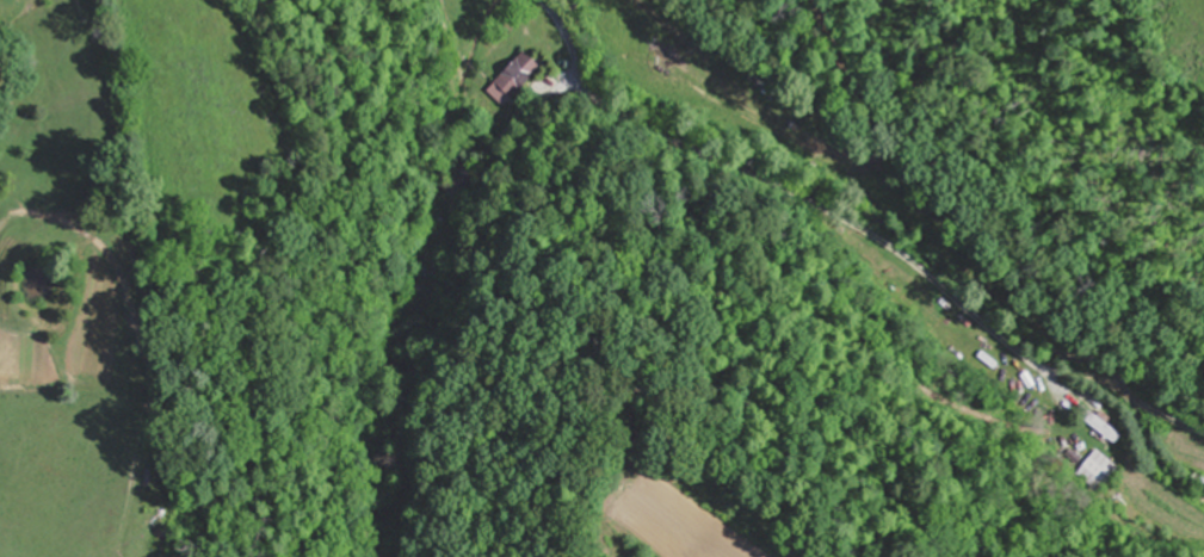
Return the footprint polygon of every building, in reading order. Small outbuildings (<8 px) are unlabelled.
[(518,100),(540,67),(517,51),(494,83),(518,100)] [(1123,432),(1103,423),(1097,434),(1117,444),(1123,432)] [(1099,491),(1119,469),(1098,449),(1078,470),(1099,491)]
